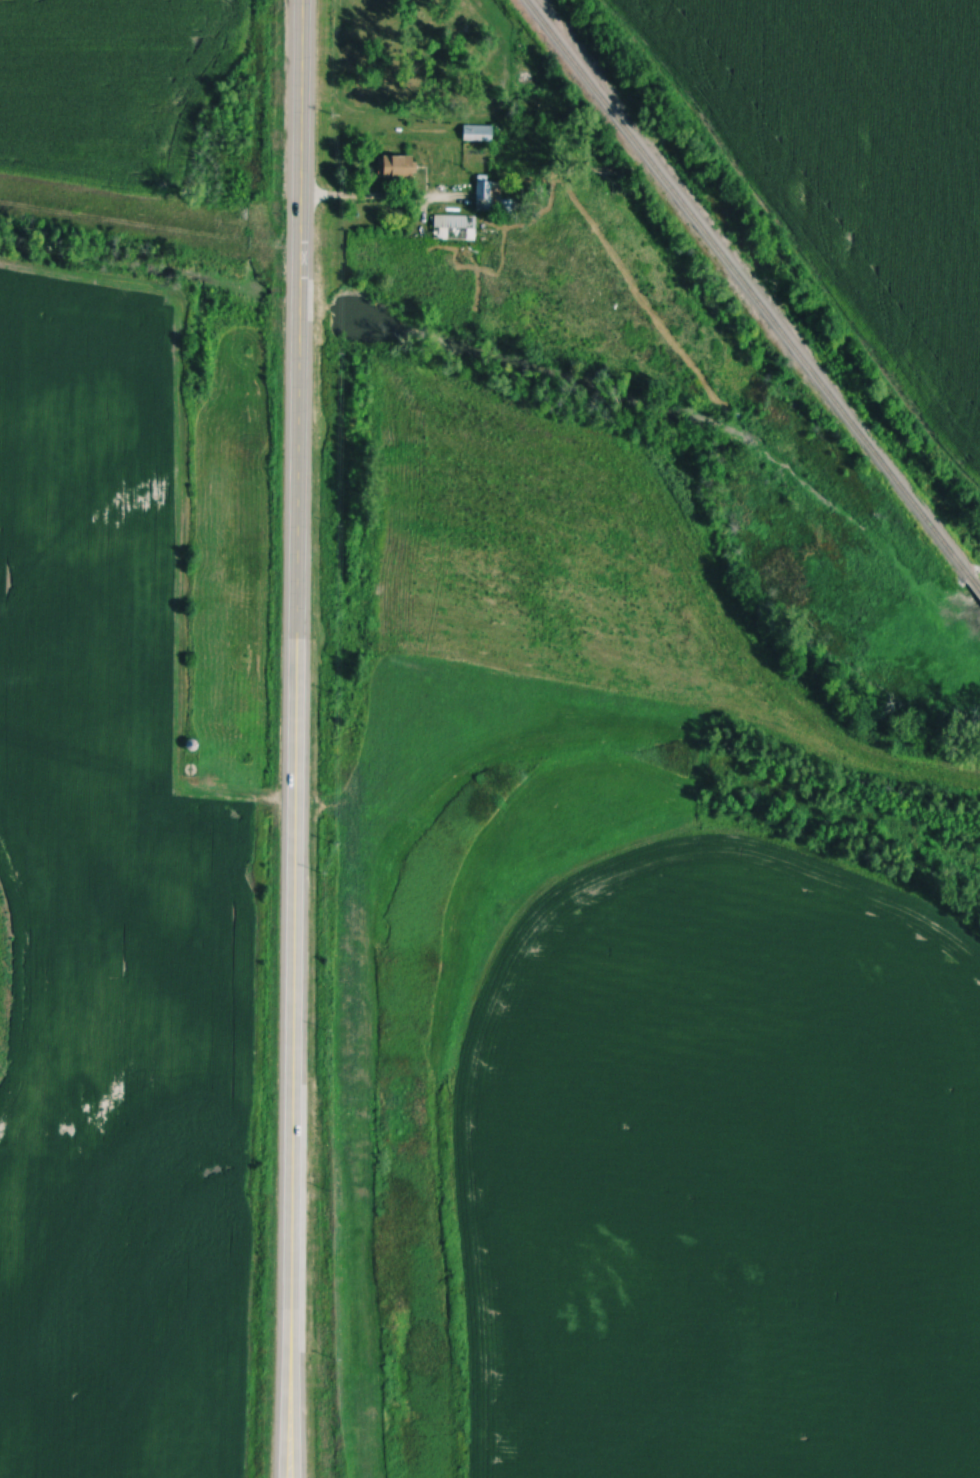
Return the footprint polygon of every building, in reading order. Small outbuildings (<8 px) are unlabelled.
[(496,142),(496,126),(464,126),(464,142),(496,142)] [(391,157),(390,177),(423,178),(423,158),(391,157)] [(476,210),(507,210),(507,200),(494,200),(494,177),(476,177),(476,210)] [(477,241),(477,216),(434,216),(434,241),(477,241)]
